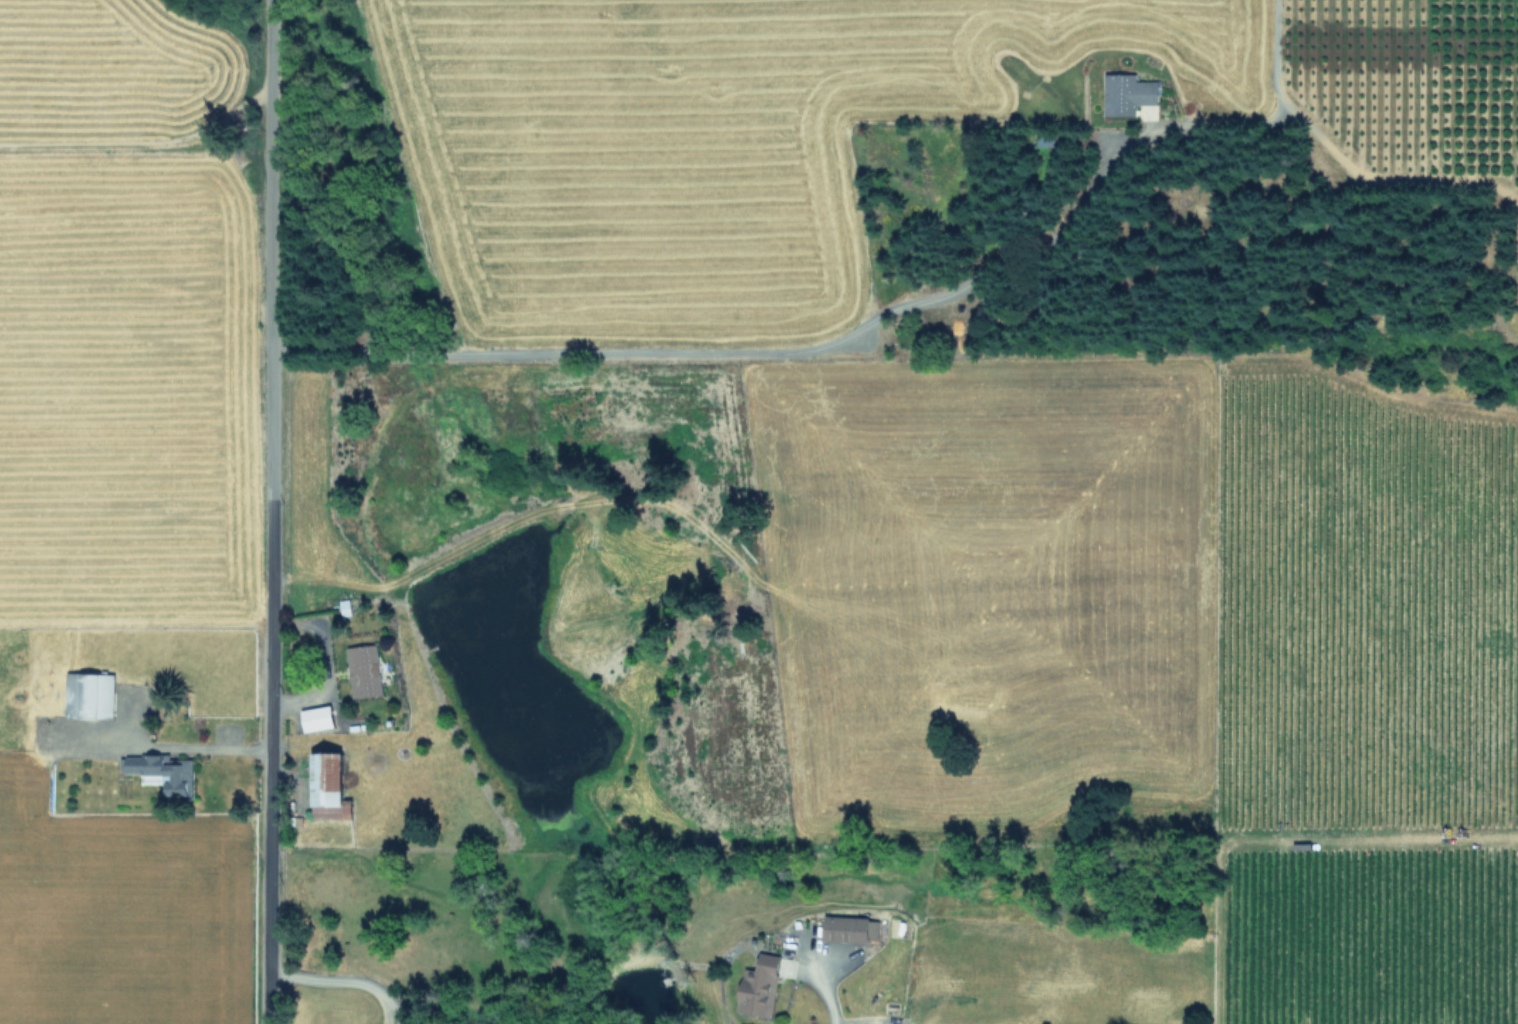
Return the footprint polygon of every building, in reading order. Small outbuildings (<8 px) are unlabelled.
[(1109,115),(1138,115),(1138,104),(1160,104),(1160,80),(1138,81),(1138,73),(1108,73),(1109,115)] [(348,647),(354,697),(385,693),(379,643),(348,647)] [(115,717),(116,673),(67,671),(66,715),(115,717)] [(302,710),(307,732),(337,725),(333,703),(302,710)] [(349,798),(348,751),(316,751),(316,818),(356,817),(356,798),(349,798)] [(195,758),(172,759),(172,754),(121,755),(122,771),(143,771),(143,782),(167,782),(167,793),(195,793),(195,758)] [(828,915),(827,939),(880,941),(881,917),(828,915)] [(783,955),(764,952),(761,970),(747,968),(740,1011),(774,1016),(783,955)]
